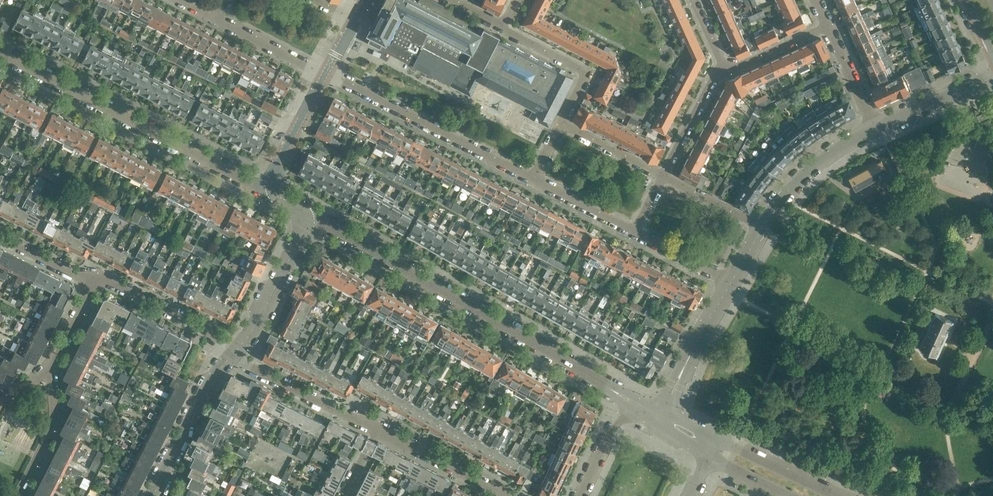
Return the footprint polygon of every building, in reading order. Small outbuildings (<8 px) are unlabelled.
[(120,8),(129,13),(136,0),(124,0),(120,8)] [(129,13),(128,16),(137,20),(147,2),(143,0),(136,0),(129,13)] [(368,42),(400,59),(469,94),(477,80),(532,109),(528,116),(548,127),(573,78),(563,73),(565,70),(556,66),(555,67),(499,38),(500,37),(484,28),(481,34),(463,24),(436,11),(416,0),(385,0),(383,4),(384,4),(369,34),(372,35),(368,42)] [(481,2),(480,4),(482,5),(499,13),(504,3),(499,0),(484,0),(483,2),(481,2)] [(532,7),(545,14),(550,4),(542,0),(536,0),(532,7)] [(665,5),(670,15),(683,9),(678,0),(676,0),(665,5)] [(727,0),(721,0),(714,3),(718,12),(729,6),(733,4),(732,1),(728,3),(727,0)] [(777,2),(781,11),(796,5),(794,0),(780,0),(777,2)] [(839,6),(839,8),(840,10),(842,12),(843,15),(859,8),(859,9),(866,6),(864,2),(857,5),(855,0),(851,0),(839,6)] [(914,8),(920,19),(942,9),(939,4),(940,2),(939,0),(931,0),(918,6),(914,8)] [(147,2),(137,20),(147,25),(148,23),(156,7),(152,5),(151,3),(149,2),(147,2)] [(729,6),(718,12),(722,21),(734,15),(732,10),(736,9),(733,4),(729,6)] [(796,5),(781,11),(785,20),(782,21),(783,23),(801,15),(796,5)] [(156,7),(148,23),(158,28),(166,12),(162,10),(161,8),(158,7),(157,7),(156,7)] [(532,7),(523,24),(543,18),(545,14),(532,7)] [(14,25),(19,27),(19,29),(22,31),(24,30),(33,13),(23,8),(14,25)] [(859,8),(843,15),(844,16),(843,18),(844,20),(846,21),(848,25),(863,18),(874,13),(872,9),(861,14),(859,9),(859,8)] [(46,14),(35,9),(33,13),(24,30),(29,32),(29,34),(32,36),(34,35),(35,36),(46,14)] [(683,9),(670,15),(673,23),(674,25),(687,19),(683,9)] [(763,9),(756,13),(758,19),(766,15),(763,9)] [(942,10),(942,9),(920,19),(925,30),(929,28),(947,21),(944,15),(945,13),(944,10),(942,10)] [(166,12),(158,28),(168,33),(176,17),(171,15),(171,13),(168,12),(166,12)] [(756,13),(748,16),(751,22),(758,19),(756,13)] [(56,20),(46,14),(35,36),(39,38),(39,40),(43,42),(44,41),(45,41),(56,20)] [(734,15),(722,21),(726,30),(738,25),(742,23),(740,19),(736,21),(734,16),(735,16),(734,15)] [(801,15),(783,23),(788,34),(789,33),(806,25),(801,15)] [(1,26),(2,26),(7,29),(11,20),(12,20),(13,19),(7,16),(3,23),(1,26)] [(177,17),(176,17),(168,33),(177,37),(185,22),(181,20),(180,18),(177,17)] [(543,18),(523,24),(539,32),(546,19),(543,18)] [(546,19),(539,32),(548,38),(555,24),(550,22),(551,20),(547,18),(546,20),(546,19)] [(863,18),(848,25),(848,26),(848,27),(849,30),(851,31),(852,34),(867,27),(868,28),(877,24),(875,20),(866,25),(863,18)] [(99,24),(109,29),(111,24),(102,19),(99,24)] [(687,19),(674,25),(679,35),(692,29),(687,19)] [(56,20),(45,41),(46,41),(46,43),(49,45),(51,44),(55,46),(64,29),(66,25),(56,20)] [(185,22),(177,37),(186,42),(195,27),(190,24),(190,23),(187,21),(185,22)] [(947,21),(929,28),(934,39),(952,31),(949,26),(950,24),(949,21),(947,21)] [(738,25),(726,30),(730,39),(742,34),(740,29),(744,27),(742,23),(738,25)] [(555,24),(548,38),(558,43),(565,30),(555,24)] [(902,28),(905,34),(911,31),(909,25),(902,28)] [(195,27),(186,42),(196,47),(204,32),(200,29),(199,28),(196,26),(195,27)] [(763,27),(764,31),(770,43),(779,39),(776,32),(773,27),(768,29),(766,26),(763,27)] [(899,26),(892,30),(894,36),(902,33),(899,26)] [(754,35),(755,36),(759,46),(760,48),(770,43),(764,31),(763,27),(754,31),(755,35),(754,35)] [(867,27),(852,34),(853,35),(852,37),(853,40),(855,40),(857,44),(872,37),(872,38),(883,33),(882,29),(870,34),(868,28),(867,27)] [(64,29),(55,46),(56,47),(56,48),(60,51),(61,49),(65,52),(74,35),(64,29)] [(692,29),(679,35),(683,45),(687,43),(696,39),(692,29)] [(565,30),(558,43),(568,48),(575,34),(569,32),(567,31),(567,30),(565,30)] [(204,32),(196,47),(205,52),(214,37),(209,34),(208,32),(206,31),(204,32)] [(952,31),(934,39),(939,50),(957,42),(954,37),(955,35),(954,32),(952,32),(952,31)] [(575,34),(568,48),(578,53),(585,40),(582,38),(575,34)] [(742,34),(730,39),(734,48),(750,41),(748,37),(744,39),(742,34)] [(74,35),(65,52),(66,52),(66,54),(70,56),(72,55),(76,57),(76,56),(79,58),(80,56),(87,43),(85,42),(85,41),(74,35)] [(872,37),(857,44),(857,45),(857,47),(858,49),(860,50),(861,54),(882,44),(878,35),(872,38),(872,37)] [(214,37),(205,52),(215,57),(223,41),(219,39),(218,38),(215,36),(214,37)] [(308,45),(322,53),(327,43),(313,36),(308,45)] [(820,37),(810,42),(819,61),(826,57),(826,56),(828,55),(820,37)] [(147,48),(149,44),(140,39),(138,44),(147,48)] [(696,39),(687,43),(693,57),(705,58),(696,39)] [(915,39),(909,41),(913,48),(919,46),(915,39)] [(585,40),(578,53),(588,58),(595,45),(590,42),(588,41),(585,40)] [(223,41),(215,57),(224,62),(233,46),(228,44),(228,42),(225,41),(224,42),(223,41)] [(750,41),(734,48),(739,58),(750,52),(750,50),(748,47),(752,45),(750,41)] [(810,42),(800,47),(807,62),(816,58),(818,61),(819,61),(810,42)] [(957,43),(957,42),(939,50),(944,61),(962,53),(960,48),(960,47),(959,44),(957,43)] [(91,45),(88,44),(82,57),(81,59),(83,60),(83,61),(88,63),(87,65),(91,67),(93,66),(102,49),(92,44),(91,45)] [(882,44),(861,54),(862,55),(861,57),(862,59),(864,60),(866,64),(881,57),(887,54),(882,44)] [(595,45),(588,58),(597,63),(604,50),(601,48),(595,45)] [(103,46),(102,49),(93,66),(98,69),(98,70),(102,72),(103,71),(104,72),(114,52),(103,46)] [(233,46),(224,62),(234,67),(242,51),(238,49),(237,47),(235,46),(233,46)] [(120,49),(116,47),(114,52),(104,72),(108,74),(108,76),(112,78),(113,77),(114,77),(124,57),(118,53),(120,49)] [(800,47),(790,51),(797,67),(807,62),(800,47)] [(919,47),(913,50),(918,60),(924,58),(919,47)] [(604,50),(597,63),(607,68),(619,65),(618,60),(617,60),(616,56),(609,52),(606,51),(604,50)] [(242,51),(234,67),(243,72),(251,56),(247,54),(247,52),(245,51),(242,51)] [(790,51),(780,56),(787,71),(797,67),(790,51)] [(962,53),(944,61),(949,72),(966,64),(964,59),(965,57),(964,54),(962,54),(962,53)] [(124,57),(114,77),(118,79),(118,81),(122,83),(123,82),(124,82),(133,65),(127,62),(130,56),(126,54),(124,57)] [(251,56),(243,72),(252,77),(261,61),(257,59),(256,57),(254,56),(252,56),(251,56)] [(780,56),(770,61),(777,76),(787,71),(780,56)] [(693,57),(687,70),(696,75),(705,58),(693,57)] [(885,67),(881,57),(866,64),(866,66),(867,69),(868,69),(870,74),(885,67)] [(261,61),(252,77),(251,79),(261,84),(262,82),(270,66),(266,64),(266,62),(263,61),(261,61)] [(770,61),(760,65),(767,81),(777,76),(770,61)] [(185,68),(194,73),(197,68),(187,63),(185,68)] [(891,64),(885,67),(870,74),(870,76),(871,79),(873,80),(875,83),(874,84),(875,86),(890,79),(897,76),(891,64)] [(133,65),(124,82),(129,85),(128,86),(132,88),(134,87),(143,71),(133,65)] [(607,68),(603,77),(616,84),(622,73),(621,73),(620,70),(621,69),(619,65),(607,68)] [(760,65),(750,70),(757,85),(767,81),(760,65)] [(270,66),(262,82),(272,87),(275,80),(280,70),(280,69),(279,71),(276,69),(276,67),(273,66),(271,66),(270,66)] [(909,90),(911,89),(920,85),(927,82),(925,78),(920,66),(913,69),(903,73),(901,74),(897,76),(890,79),(875,86),(873,87),(871,88),(870,88),(878,105),(909,90)] [(930,67),(929,68),(923,70),(923,71),(927,79),(928,79),(929,81),(934,78),(933,76),(934,76),(930,67)] [(204,78),(206,73),(207,73),(197,68),(194,73),(204,78)] [(674,76),(678,79),(690,85),(696,75),(687,70),(683,68),(679,76),(675,74),(674,76)] [(280,70),(275,80),(288,87),(294,76),(280,70)] [(750,70),(740,75),(747,90),(749,89),(757,85),(750,70)] [(143,71),(134,87),(135,88),(135,90),(139,92),(141,91),(144,93),(153,76),(143,71)] [(826,75),(824,72),(814,77),(815,80),(829,74),(826,75)] [(204,78),(213,83),(216,78),(206,73),(204,78)] [(837,74),(833,76),(825,80),(828,85),(829,86),(837,82),(840,81),(837,74)] [(727,83),(724,87),(738,96),(747,90),(740,75),(726,81),(727,83)] [(153,76),(144,93),(146,94),(146,95),(149,97),(151,96),(154,98),(163,81),(153,76)] [(247,85),(249,79),(241,77),(239,82),(247,85)] [(603,77),(598,87),(611,94),(615,86),(616,84),(603,77)] [(223,88),(226,82),(221,79),(218,86),(223,88)] [(678,79),(673,88),(685,95),(690,85),(678,79)] [(185,91),(190,82),(186,80),(181,89),(185,91)] [(275,80),(272,87),(276,89),(274,94),(280,97),(281,97),(283,98),(288,87),(275,80)] [(828,85),(825,80),(815,85),(818,91),(828,85)] [(163,81),(154,98),(156,99),(156,100),(160,102),(161,101),(165,103),(174,86),(163,81)] [(232,82),(228,90),(233,92),(235,89),(235,87),(236,85),(237,85),(232,82)] [(818,91),(815,85),(810,88),(813,93),(818,91)] [(174,86),(165,103),(166,104),(166,106),(170,108),(171,107),(176,109),(184,92),(174,86)] [(598,87),(593,97),(597,99),(606,104),(611,94),(598,87)] [(724,87),(719,97),(734,105),(736,101),(738,96),(724,87)] [(4,90),(2,89),(0,94),(0,107),(6,111),(15,93),(14,93),(14,91),(11,90),(10,91),(5,88),(4,90)] [(673,88),(667,98),(680,105),(685,95),(673,88)] [(190,115),(198,101),(195,99),(195,98),(184,92),(176,109),(177,110),(176,111),(181,113),(182,112),(186,114),(187,113),(190,115)] [(15,93),(6,111),(17,116),(26,99),(21,96),(21,95),(18,93),(16,94),(15,93)] [(244,93),(242,97),(252,102),(254,98),(244,93)] [(597,99),(585,94),(583,98),(594,104),(597,99)] [(770,98),(768,94),(756,100),(758,103),(770,98)] [(254,98),(252,102),(261,107),(264,101),(255,96),(254,98)] [(782,111),(792,102),(788,96),(787,97),(777,102),(775,102),(779,107),(782,111)] [(719,97),(714,106),(729,114),(734,105),(719,97)] [(771,97),(770,98),(758,103),(760,107),(773,101),(771,97)] [(846,99),(838,103),(846,120),(856,115),(848,97),(845,98),(846,99)] [(316,134),(315,135),(316,135),(329,141),(336,128),(339,122),(347,106),(348,105),(334,98),(328,110),(319,127),(316,134)] [(680,105),(667,98),(662,108),(675,114),(680,105)] [(26,99),(17,116),(17,117),(14,123),(25,128),(28,122),(29,123),(38,105),(37,103),(34,101),(32,102),(28,100),(27,102),(25,101),(26,99)] [(264,101),(261,107),(273,113),(273,112),(275,113),(278,107),(278,106),(265,99),(264,101)] [(833,106),(827,109),(837,125),(846,120),(838,103),(836,99),(831,102),(833,106)] [(201,102),(198,101),(190,115),(194,117),(193,118),(198,120),(197,122),(202,124),(203,123),(212,106),(202,101),(201,102)] [(581,103),(573,119),(586,127),(587,125),(598,131),(605,116),(583,105),(582,104),(581,103)] [(38,105),(29,123),(34,125),(34,126),(38,129),(41,130),(42,130),(51,113),(50,114),(48,113),(49,111),(44,108),(44,106),(40,105),(39,106),(38,105)] [(212,106),(203,123),(208,126),(207,127),(212,130),(213,128),(214,129),(223,112),(212,106)] [(339,122),(336,128),(342,131),(346,133),(347,130),(349,127),(355,115),(357,111),(356,111),(356,110),(355,109),(354,108),(353,108),(352,108),(351,108),(349,107),(347,106),(339,122)] [(714,106),(709,116),(724,124),(729,114),(714,106)] [(223,112),(214,129),(215,129),(215,131),(219,133),(220,132),(224,134),(233,117),(237,109),(233,107),(229,115),(223,112)] [(675,114),(662,108),(657,118),(670,124),(675,114)] [(761,114),(759,112),(754,109),(750,116),(754,118),(756,120),(757,118),(761,114)] [(827,109),(817,114),(827,131),(835,126),(837,125),(827,109)] [(267,121),(268,121),(270,122),(271,122),(273,116),(271,115),(263,111),(259,117),(267,121)] [(355,115),(349,127),(358,131),(366,116),(365,116),(365,114),(362,113),(360,113),(357,111),(355,115)] [(233,117),(224,134),(225,135),(225,136),(230,139),(230,137),(234,139),(243,122),(247,115),(241,112),(239,118),(240,118),(239,120),(233,117)] [(52,114),(51,113),(35,143),(38,144),(40,141),(43,143),(47,134),(48,134),(49,133),(56,137),(65,119),(64,119),(64,117),(61,115),(59,116),(55,114),(54,116),(52,115),(52,114)] [(983,113),(977,116),(979,121),(986,118),(983,113)] [(816,115),(806,122),(817,138),(826,131),(827,131),(817,114),(816,115)] [(366,116),(358,131),(368,136),(376,121),(375,121),(375,119),(372,118),(370,118),(366,116)] [(621,124),(605,116),(598,131),(618,141),(622,134),(617,132),(621,124)] [(728,126),(724,124),(709,116),(704,126),(719,134),(722,135),(723,136),(728,126)] [(243,122),(234,139),(235,140),(235,141),(240,144),(241,143),(245,145),(253,128),(258,119),(254,117),(249,126),(243,122)] [(653,125),(652,127),(654,128),(658,131),(664,134),(670,124),(657,118),(653,125)] [(65,119),(56,137),(66,142),(75,124),(74,124),(74,122),(71,120),(69,121),(65,119)] [(376,121),(368,136),(378,141),(385,126),(384,126),(384,124),(381,123),(379,123),(376,121)] [(805,123),(796,129),(808,144),(817,138),(806,122),(805,123)] [(75,124),(66,142),(64,145),(73,150),(75,147),(76,147),(85,130),(81,127),(81,126),(78,124),(76,125),(75,124)] [(641,135),(621,124),(617,132),(622,134),(618,141),(633,149),(641,135)] [(378,141),(375,146),(385,151),(385,150),(387,146),(395,131),(394,131),(393,129),(391,128),(389,128),(385,126),(378,141)] [(704,126),(699,136),(717,145),(722,135),(719,134),(704,126)] [(253,128),(245,145),(246,146),(246,147),(250,149),(251,148),(256,151),(256,150),(259,151),(264,140),(262,139),(265,132),(262,131),(262,132),(253,128)] [(85,130),(76,147),(81,150),(80,151),(85,154),(88,155),(98,137),(97,137),(97,138),(95,137),(96,135),(91,133),(91,131),(88,129),(86,130),(85,130)] [(795,130),(787,137),(800,151),(808,144),(796,129),(795,130)] [(387,146),(385,150),(394,155),(395,153),(396,151),(404,136),(403,136),(403,134),(401,133),(398,133),(395,131),(387,146)] [(782,132),(773,140),(778,145),(792,158),(800,151),(787,137),(782,132)] [(670,137),(664,134),(661,140),(667,143),(670,137)] [(662,146),(641,135),(633,149),(644,155),(644,157),(646,158),(656,163),(664,147),(662,146)] [(404,136),(396,151),(406,156),(414,141),(413,141),(412,139),(410,137),(408,138),(404,136)] [(699,136),(694,145),(709,153),(709,152),(712,154),(717,145),(699,136)] [(775,148),(769,154),(784,166),(791,159),(792,158),(778,145),(773,140),(769,136),(766,140),(775,148)] [(98,137),(88,155),(90,156),(95,159),(95,157),(103,161),(112,143),(111,143),(111,141),(107,139),(106,140),(101,138),(100,140),(99,139),(99,138),(98,137)] [(332,137),(330,141),(339,146),(341,142),(332,137)] [(317,139),(314,144),(316,145),(316,146),(320,149),(324,151),(327,146),(328,145),(317,139)] [(406,156),(404,160),(413,165),(415,161),(423,146),(422,144),(420,143),(418,143),(414,141),(406,156)] [(112,143),(103,161),(113,166),(122,149),(120,147),(119,146),(116,144),(114,145),(112,143)] [(0,148),(0,151),(9,156),(11,150),(2,145),(0,148)] [(350,148),(348,152),(357,157),(359,154),(359,153),(361,150),(351,145),(350,148)] [(694,145),(688,155),(704,163),(709,153),(694,145)] [(423,146),(415,161),(425,166),(432,151),(432,149),(429,147),(427,148),(423,146)] [(763,160),(761,163),(776,174),(784,166),(769,154),(762,147),(759,150),(766,157),(763,160)] [(122,149),(113,166),(123,172),(132,154),(131,154),(131,152),(128,150),(126,151),(122,149)] [(309,176),(319,159),(321,155),(317,153),(315,157),(312,155),(309,154),(305,151),(299,161),(302,162),(298,170),(300,171),(301,173),(304,175),(306,175),(309,176)] [(432,151),(425,166),(434,171),(442,155),(441,155),(441,154),(438,152),(436,153),(432,151)] [(14,153),(12,157),(24,163),(26,159),(14,153)] [(132,154),(123,172),(133,177),(143,159),(138,157),(138,155),(134,153),(133,154),(132,154)] [(359,154),(357,157),(366,162),(368,159),(359,154)] [(434,171),(433,173),(442,178),(444,176),(452,160),(451,160),(450,158),(447,156),(445,157),(442,155),(434,171)] [(688,155),(683,165),(701,174),(702,172),(700,171),(704,163),(688,155)] [(143,159),(133,177),(143,182),(153,164),(148,162),(148,160),(145,159),(143,160),(143,159)] [(319,159),(309,176),(311,177),(311,179),(314,181),(316,180),(319,182),(329,165),(319,159)] [(452,160),(444,176),(448,178),(453,181),(461,165),(460,165),(460,163),(457,162),(455,162),(452,160)] [(741,163),(736,160),(733,166),(738,169),(741,163)] [(880,160),(848,178),(850,181),(853,187),(885,169),(881,162),(880,160)] [(329,165),(319,182),(321,183),(321,185),(324,187),(326,186),(329,188),(339,170),(340,169),(341,167),(331,162),(330,165),(329,165)] [(357,166),(370,173),(372,169),(358,162),(357,166)] [(757,167),(753,172),(769,182),(776,174),(761,163),(757,167)] [(153,164),(143,182),(148,185),(147,186),(152,188),(156,190),(166,172),(165,172),(164,173),(162,172),(163,170),(159,167),(158,166),(155,164),(153,165),(153,164)] [(376,168),(385,173),(387,169),(377,164),(376,168)] [(461,165),(453,181),(463,185),(470,170),(469,168),(466,166),(465,167),(461,165)] [(701,174),(683,165),(678,174),(696,183),(697,181),(701,174)] [(38,171),(48,176),(50,171),(41,166),(38,171)] [(385,173),(394,178),(396,174),(387,169),(385,173)] [(339,170),(329,188),(334,191),(334,193),(337,194),(339,194),(349,176),(339,170)] [(462,187),(461,189),(470,194),(471,192),(472,190),(480,175),(479,175),(479,173),(476,172),(474,172),(470,170),(463,185),(462,187)] [(349,176),(339,194),(344,196),(345,198),(347,200),(349,199),(350,200),(351,198),(360,182),(353,179),(356,174),(352,171),(349,176)] [(51,172),(48,176),(58,181),(60,177),(51,172)] [(166,172),(156,190),(157,191),(162,194),(163,192),(170,196),(179,178),(178,176),(175,174),(173,175),(169,173),(168,175),(166,174),(166,173),(166,172)] [(749,177),(746,181),(762,191),(768,183),(769,182),(753,172),(749,177)] [(380,178),(391,184),(393,179),(383,173),(380,178)] [(394,178),(404,183),(406,179),(396,173),(394,178)] [(38,175),(35,182),(43,186),(47,180),(38,175)] [(471,192),(470,193),(480,198),(480,197),(481,195),(489,180),(488,178),(485,176),(484,177),(480,175),(472,190),(471,192)] [(739,191),(755,201),(762,191),(746,181),(736,175),(734,178),(743,185),(739,191)] [(404,183),(413,188),(417,181),(407,176),(404,183)] [(883,187),(893,182),(890,177),(880,183),(883,187)] [(184,181),(179,178),(170,196),(168,200),(178,205),(190,184),(189,183),(188,181),(185,180),(184,181)] [(391,184),(400,189),(403,184),(393,179),(391,184)] [(481,195),(480,197),(490,202),(491,200),(499,185),(498,184),(498,183),(495,181),(493,182),(489,180),(481,195)] [(718,192),(717,195),(723,198),(730,185),(724,181),(718,192)] [(194,186),(190,184),(178,205),(188,210),(190,207),(200,189),(199,189),(199,187),(196,185),(194,186)] [(356,201),(355,202),(355,203),(356,205),(359,206),(361,206),(363,207),(373,191),(363,185),(355,200),(356,201)] [(490,202),(489,203),(499,208),(500,205),(507,192),(508,190),(507,189),(507,188),(504,186),(503,187),(499,185),(491,200),(490,202)] [(21,188),(14,201),(6,216),(15,221),(22,207),(17,205),(25,190),(21,188)] [(200,189),(190,207),(197,210),(192,220),(195,222),(201,212),(210,194),(205,192),(205,190),(202,189),(201,189),(200,189)] [(733,200),(732,202),(731,202),(748,211),(755,201),(739,191),(734,189),(732,192),(737,195),(733,200)] [(85,195),(95,200),(97,197),(87,191),(85,195)] [(373,191),(363,207),(365,208),(366,210),(368,212),(370,211),(374,213),(383,197),(373,191)] [(500,211),(499,213),(503,215),(504,214),(507,208),(512,211),(520,196),(519,195),(519,194),(516,192),(514,193),(510,191),(509,193),(502,206),(500,211)] [(211,217),(220,199),(216,197),(215,195),(212,194),(211,195),(210,194),(201,212),(211,217)] [(520,196),(509,216),(519,221),(529,201),(529,200),(528,199),(526,197),(524,198),(520,196)] [(97,197),(95,200),(105,205),(107,202),(97,197)] [(393,202),(383,197),(374,213),(379,216),(379,218),(382,220),(383,220),(393,202)] [(0,205),(0,213),(6,216),(14,201),(10,199),(9,200),(4,198),(0,205)] [(221,200),(220,199),(211,217),(215,220),(215,221),(219,223),(217,229),(220,230),(233,206),(226,202),(225,201),(223,199),(221,200)] [(529,201),(519,221),(528,226),(539,206),(538,205),(538,204),(535,202),(533,203),(529,201)] [(107,202),(105,206),(115,211),(117,207),(107,202)] [(403,208),(393,202),(383,220),(384,219),(389,222),(389,224),(392,226),(394,225),(403,208)] [(455,202),(450,209),(454,211),(459,214),(463,207),(455,202)] [(98,206),(92,203),(89,209),(95,212),(98,206)] [(403,208),(394,225),(399,228),(399,230),(402,231),(404,231),(405,231),(406,229),(414,214),(407,211),(411,205),(407,203),(403,209),(403,208)] [(118,206),(116,211),(125,216),(128,211),(118,206)] [(233,206),(220,230),(223,232),(225,228),(229,230),(230,227),(237,231),(247,213),(243,211),(242,209),(240,208),(238,209),(233,206)] [(539,206),(528,226),(538,231),(548,211),(548,210),(547,209),(545,207),(543,208),(539,206)] [(24,225),(32,210),(28,208),(27,209),(22,207),(15,221),(24,225)] [(32,210),(24,225),(32,230),(39,216),(35,214),(36,212),(32,210)] [(132,219),(139,223),(143,215),(136,211),(132,219)] [(541,226),(538,231),(547,236),(550,231),(558,215),(557,215),(557,213),(554,212),(553,213),(548,211),(541,226)] [(66,221),(70,223),(72,219),(74,215),(70,213),(66,221)] [(247,213),(237,231),(248,236),(257,219),(253,216),(252,214),(250,213),(248,214),(247,213)] [(558,215),(550,231),(560,236),(568,220),(567,220),(567,219),(564,217),(562,218),(558,215)] [(39,216),(32,230),(41,234),(49,219),(46,217),(45,219),(39,216)] [(155,222),(143,216),(139,223),(151,229),(154,224),(155,222)] [(410,232),(409,234),(410,234),(410,236),(413,238),(415,237),(418,239),(428,222),(424,220),(418,217),(409,231),(410,232)] [(49,219),(41,234),(51,239),(58,225),(53,223),(54,221),(49,219)] [(257,219),(248,236),(258,241),(267,224),(266,224),(266,222),(264,220),(262,221),(257,219)] [(487,220),(483,225),(489,229),(492,223),(487,220)] [(560,236),(558,240),(567,245),(569,241),(577,225),(576,224),(574,222),(572,223),(568,220),(560,236)] [(428,222),(418,239),(420,240),(420,242),(423,243),(425,243),(428,245),(438,228),(428,223),(428,222)] [(471,222),(468,226),(478,232),(480,228),(471,222)] [(75,234),(68,248),(78,252),(85,237),(91,225),(88,223),(81,235),(80,237),(75,234)] [(139,227),(131,223),(129,227),(137,231),(139,227)] [(267,224),(258,241),(255,246),(259,248),(262,243),(266,246),(267,244),(269,246),(275,235),(277,236),(279,230),(277,229),(276,227),(274,226),(272,226),(267,224)] [(58,225),(51,239),(60,243),(67,228),(63,226),(63,228),(58,225)] [(569,241),(567,245),(577,250),(579,246),(586,232),(587,230),(586,230),(586,228),(583,227),(581,227),(577,225),(569,241)] [(438,228),(428,245),(430,246),(430,248),(433,249),(435,249),(438,250),(448,234),(449,232),(439,226),(438,228)] [(461,226),(457,232),(461,235),(465,228),(461,226)] [(495,226),(492,230),(500,234),(503,229),(495,226)] [(67,228),(60,243),(68,248),(75,234),(71,232),(71,230),(67,228)] [(481,229),(479,233),(488,238),(490,234),(481,229)] [(503,230),(500,236),(509,240),(511,235),(503,230)] [(94,250),(93,252),(102,257),(109,241),(114,233),(111,231),(109,235),(108,235),(105,239),(104,241),(99,239),(97,243),(94,250)] [(588,234),(581,247),(588,251),(589,252),(589,253),(593,255),(601,239),(598,237),(599,236),(595,234),(595,233),(592,231),(590,232),(589,231),(588,234)] [(448,234),(438,250),(440,251),(440,254),(442,255),(444,255),(450,258),(460,241),(461,239),(449,232),(448,234)] [(511,235),(509,240),(512,242),(519,245),(521,241),(515,237),(511,235)] [(85,237),(78,252),(87,257),(89,252),(92,253),(93,252),(94,250),(97,243),(89,239),(85,237)] [(460,241),(450,258),(451,259),(452,261),(454,262),(456,262),(460,264),(470,247),(472,242),(474,239),(470,237),(468,239),(465,244),(460,241)] [(598,267),(602,260),(611,243),(611,242),(610,243),(606,241),(606,240),(603,238),(601,239),(593,255),(589,262),(598,267)] [(193,249),(197,242),(194,240),(193,242),(189,241),(187,246),(193,249)] [(109,241),(102,257),(110,261),(117,248),(113,245),(114,244),(109,241)] [(612,243),(611,243),(602,260),(598,267),(608,272),(612,265),(621,248),(617,246),(617,244),(614,243),(612,243)] [(201,253),(203,248),(197,245),(195,250),(201,253)] [(470,247),(460,264),(461,264),(461,266),(464,268),(466,267),(470,269),(480,252),(481,250),(471,245),(470,247)] [(173,250),(181,255),(183,251),(175,246),(173,250)] [(253,250),(264,255),(266,252),(255,246),(253,250)] [(156,249),(152,247),(148,255),(152,257),(156,249)] [(117,248),(110,261),(119,266),(127,251),(123,249),(122,250),(117,248)] [(621,248),(612,265),(623,270),(632,253),(630,253),(630,251),(627,250),(626,250),(621,248)] [(1,266),(0,267),(4,268),(12,254),(3,249),(1,251),(0,254),(0,265),(1,266)] [(240,263),(244,265),(243,265),(248,267),(256,271),(262,274),(268,264),(261,260),(264,255),(253,250),(251,254),(251,255),(249,254),(245,252),(240,263)] [(480,252),(470,269),(471,270),(472,272),(474,274),(476,273),(479,275),(490,258),(491,256),(481,250),(480,252)] [(540,250),(537,255),(547,261),(550,256),(540,250)] [(127,251),(119,266),(128,270),(135,257),(130,255),(131,253),(127,251)] [(632,253),(623,270),(632,276),(641,260),(640,259),(640,258),(640,257),(637,256),(636,256),(631,254),(632,253)] [(12,254),(4,268),(8,270),(9,270),(14,272),(21,258),(12,254)] [(319,258),(312,271),(314,272),(313,273),(324,278),(334,261),(333,261),(333,259),(330,258),(328,258),(324,255),(321,259),(319,258)] [(490,258),(479,275),(481,276),(481,278),(484,279),(486,279),(489,281),(499,263),(500,261),(491,256),(490,258)] [(550,256),(547,261),(556,266),(559,261),(550,256)] [(135,257),(128,270),(137,275),(145,260),(141,258),(140,259),(135,257)] [(21,258),(14,272),(19,275),(14,284),(18,286),(22,277),(30,263),(21,258)] [(211,264),(202,259),(200,263),(209,268),(211,264)] [(641,260),(630,280),(640,285),(643,281),(651,265),(647,263),(646,261),(643,259),(642,260),(641,260)] [(145,260),(137,275),(146,279),(153,266),(148,264),(149,262),(145,260)] [(334,261),(324,278),(334,284),(344,267),(343,267),(343,265),(340,264),(338,264),(334,261)] [(559,261),(556,266),(566,271),(569,266),(559,261)] [(171,275),(164,289),(173,293),(181,278),(188,264),(184,262),(177,276),(176,278),(171,275)] [(30,263),(22,277),(18,285),(21,287),(23,283),(24,284),(27,279),(32,282),(32,281),(39,267),(30,263)] [(499,263),(489,281),(491,282),(491,284),(494,285),(496,284),(499,286),(509,269),(499,263)] [(181,278),(173,293),(182,298),(189,284),(184,282),(185,280),(191,266),(188,264),(181,278)] [(651,265),(643,281),(637,292),(641,294),(647,283),(653,286),(662,269),(654,265),(654,266),(651,265)] [(153,266),(146,279),(155,284),(162,268),(159,267),(158,269),(153,266)] [(549,270),(546,276),(549,278),(555,267),(551,266),(549,270)] [(39,267),(32,281),(43,286),(50,273),(39,267)] [(248,267),(243,276),(251,280),(252,280),(251,280),(256,271),(248,267)] [(344,267),(334,284),(344,290),(353,273),(349,270),(349,269),(346,267),(345,268),(344,267)] [(509,269),(499,286),(501,287),(501,289),(504,291),(506,290),(509,292),(519,275),(521,273),(510,267),(509,269)] [(162,268),(155,284),(164,289),(171,275),(166,273),(167,271),(162,268)] [(662,269),(650,291),(660,296),(663,291),(671,275),(668,274),(669,273),(662,269)] [(572,270),(570,275),(579,280),(580,278),(582,275),(572,270)] [(50,273),(43,286),(53,291),(54,288),(55,288),(60,278),(50,273)] [(232,277),(230,281),(247,289),(251,280),(243,276),(237,273),(234,278),(232,277)] [(353,273),(344,290),(354,296),(363,279),(359,276),(359,275),(356,273),(355,274),(353,273)] [(519,275),(509,292),(511,293),(511,295),(514,296),(515,296),(519,298),(529,281),(530,279),(521,273),(519,275)] [(580,278),(579,280),(586,284),(589,279),(582,275),(580,278)] [(671,275),(663,291),(673,297),(682,280),(675,276),(674,277),(671,275)] [(49,301),(55,304),(62,307),(72,287),(72,284),(60,278),(55,288),(49,301)] [(571,278),(566,287),(569,289),(574,280),(571,278)] [(189,284),(182,298),(191,302),(199,287),(202,282),(197,279),(194,287),(189,284)] [(363,279),(354,296),(365,302),(373,287),(372,287),(374,285),(369,282),(369,281),(366,279),(365,279),(363,279)] [(529,281),(519,298),(521,299),(521,300),(524,302),(526,302),(529,304),(539,286),(540,284),(530,279),(529,281)] [(689,283),(682,280),(673,297),(670,301),(681,307),(683,302),(692,286),(692,285),(691,286),(689,285),(689,283)] [(247,289),(230,281),(228,286),(230,286),(227,292),(240,298),(240,297),(242,298),(247,289)] [(307,281),(304,286),(316,292),(319,287),(307,281)] [(298,283),(293,294),(299,297),(313,303),(318,293),(316,292),(304,286),(298,283)] [(539,286),(529,304),(531,305),(531,306),(534,308),(536,307),(539,309),(549,292),(550,290),(540,284),(539,286)] [(692,286),(683,302),(684,303),(685,302),(694,307),(703,292),(698,290),(699,289),(697,288),(697,287),(694,285),(692,286)] [(208,294),(201,307),(209,311),(217,296),(218,294),(220,290),(221,288),(217,286),(213,294),(212,294),(211,296),(208,294)] [(375,289),(372,294),(367,303),(378,309),(388,293),(387,293),(387,291),(384,289),(383,290),(376,286),(375,288),(375,289)] [(199,287),(191,302),(201,307),(208,294),(202,291),(203,289),(199,287)] [(549,292),(539,309),(541,310),(541,312),(544,314),(546,313),(550,315),(560,298),(561,296),(550,290),(549,292)] [(388,293),(378,309),(388,315),(398,299),(397,299),(397,297),(394,295),(392,296),(388,293)] [(609,297),(604,294),(598,305),(603,307),(609,297)] [(217,296),(209,311),(218,316),(225,302),(220,300),(221,298),(217,296)] [(560,298),(550,315),(551,316),(551,318),(554,319),(556,319),(560,321),(570,304),(571,302),(561,296),(560,298)] [(105,298),(102,304),(117,311),(127,316),(130,311),(129,311),(131,309),(108,297),(105,298)] [(299,297),(294,306),(307,312),(312,304),(313,303),(299,297)] [(398,299),(388,315),(398,321),(408,305),(407,304),(407,303),(404,301),(402,302),(398,299)] [(42,309),(43,310),(57,317),(62,307),(55,304),(48,301),(45,306),(44,305),(42,309)] [(225,302),(218,316),(229,322),(233,315),(238,305),(234,303),(232,306),(225,302)] [(570,304),(560,321),(561,322),(561,323),(564,325),(566,325),(570,327),(580,309),(581,308),(571,302),(570,304)] [(102,304),(97,313),(113,321),(117,311),(102,304)] [(41,314),(39,318),(53,325),(57,317),(43,310),(42,309),(34,305),(32,308),(41,312),(40,313),(41,314)] [(408,305),(398,321),(397,324),(402,327),(398,334),(402,336),(406,330),(408,326),(409,327),(418,311),(413,308),(413,307),(410,305),(409,305),(408,305)] [(294,306),(289,315),(304,323),(306,318),(305,317),(307,312),(294,306)] [(580,309),(570,327),(571,327),(572,329),(574,331),(576,330),(580,333),(582,331),(583,331),(592,316),(593,314),(581,308),(580,309)] [(131,312),(123,329),(127,331),(128,332),(124,341),(128,342),(132,334),(134,330),(142,315),(132,310),(131,312)] [(418,311),(409,327),(405,333),(413,337),(415,332),(417,334),(418,332),(428,316),(423,314),(423,312),(420,311),(419,311),(418,311)] [(97,313),(92,323),(106,330),(108,331),(110,326),(120,330),(122,325),(118,323),(113,321),(97,313)] [(935,313),(920,348),(937,356),(943,342),(945,338),(952,321),(947,319),(948,318),(941,315),(935,313)] [(584,332),(582,334),(583,334),(584,336),(586,338),(588,337),(592,339),(602,322),(603,320),(593,314),(592,316),(583,331),(584,332)] [(142,315),(134,330),(132,334),(138,336),(139,333),(141,330),(145,332),(151,319),(142,315)] [(289,315),(284,324),(300,332),(300,331),(298,330),(301,325),(303,326),(304,323),(289,315)] [(428,316),(418,332),(416,337),(422,341),(419,347),(423,349),(437,324),(438,322),(434,319),(433,318),(430,316),(429,317),(428,316)] [(25,322),(35,327),(48,334),(53,325),(39,318),(36,324),(27,319),(25,322)] [(328,318),(326,322),(335,327),(337,324),(328,318)] [(670,327),(673,322),(666,318),(664,323),(670,327)] [(151,319),(145,332),(149,334),(148,337),(153,340),(161,324),(151,319)] [(602,322),(592,339),(593,340),(594,342),(597,344),(598,343),(602,345),(612,328),(613,326),(603,320),(602,322)] [(673,322),(670,327),(679,333),(683,325),(674,320),(673,322)] [(351,328),(339,321),(337,324),(335,327),(335,328),(347,335),(351,328)] [(656,322),(654,325),(664,330),(666,327),(656,322)] [(92,323),(88,332),(103,340),(108,342),(113,345),(115,341),(104,335),(106,330),(92,323)] [(446,327),(440,323),(439,325),(431,340),(443,347),(452,330),(451,329),(451,328),(448,326),(446,327)] [(161,324),(153,340),(162,345),(170,329),(161,324)] [(284,324),(280,333),(294,339),(296,334),(298,335),(300,332),(284,324)] [(612,328),(602,345),(603,346),(604,348),(607,349),(609,349),(612,351),(622,334),(623,332),(613,326),(612,328)] [(32,332),(30,337),(44,344),(48,334),(35,327),(33,327),(31,331),(32,332)] [(664,330),(662,334),(672,340),(674,341),(675,341),(679,334),(676,333),(666,327),(664,330)] [(170,329),(162,345),(161,345),(166,347),(167,344),(174,348),(173,348),(181,334),(174,331),(170,329)] [(457,333),(452,330),(443,347),(453,352),(462,336),(461,335),(461,334),(458,332),(457,333)] [(88,332),(83,341),(97,348),(100,343),(101,344),(103,340),(88,332)] [(622,334),(612,351),(613,352),(614,354),(617,355),(619,355),(622,357),(632,340),(633,338),(623,332),(622,334)] [(181,334),(173,348),(178,351),(177,353),(183,357),(182,357),(184,358),(192,343),(192,342),(191,339),(181,334)] [(268,341),(271,342),(266,352),(265,352),(262,358),(275,364),(276,361),(283,348),(283,347),(286,342),(281,339),(278,345),(275,343),(278,338),(271,335),(268,341)] [(364,335),(360,342),(369,347),(373,340),(364,335)] [(462,336),(453,352),(463,358),(472,342),(471,341),(471,340),(468,338),(467,338),(462,336)] [(20,342),(25,345),(39,352),(44,344),(30,337),(28,341),(22,338),(20,342)] [(353,341),(345,337),(343,341),(351,346),(353,341)] [(632,340),(622,357),(624,357),(624,359),(627,361),(628,360),(633,363),(640,350),(642,346),(644,344),(633,338),(632,340)] [(301,356),(294,370),(303,375),(311,359),(320,341),(317,339),(314,345),(313,344),(310,352),(309,351),(306,359),(301,356)] [(83,341),(78,350),(106,364),(111,366),(113,362),(96,354),(95,353),(97,348),(83,341)] [(472,342),(463,358),(461,362),(471,367),(473,364),(482,347),(478,345),(477,343),(474,341),(473,342),(472,342)] [(14,352),(28,358),(34,361),(35,361),(39,352),(25,345),(19,342),(15,349),(14,350),(13,350),(13,351),(14,352)] [(640,350),(633,363),(634,363),(634,365),(637,367),(639,366),(640,367),(643,368),(648,359),(652,351),(653,349),(644,344),(642,346),(640,350)] [(17,364),(23,367),(28,358),(14,352),(13,351),(2,345),(0,349),(11,354),(12,355),(10,360),(3,356),(3,357),(17,364)] [(643,368),(642,370),(651,375),(655,368),(658,369),(658,370),(667,354),(665,353),(665,352),(655,346),(648,359),(643,368)] [(283,348),(276,361),(285,366),(293,350),(289,348),(288,350),(283,347),(283,348)] [(366,350),(361,347),(358,353),(363,356),(366,350)] [(384,347),(380,353),(390,358),(393,352),(384,347)] [(482,347),(473,364),(483,370),(492,353),(488,350),(487,349),(484,347),(483,348),(482,347)] [(135,353),(142,357),(144,358),(146,353),(137,349),(135,353)] [(78,350),(74,359),(88,366),(91,361),(104,367),(106,364),(78,350)] [(293,350),(285,366),(294,370),(301,356),(296,354),(297,352),(293,350)] [(311,359),(303,375),(312,379),(319,365),(314,363),(315,361),(314,361),(319,352),(316,350),(311,359)] [(319,365),(312,379),(321,384),(329,368),(336,354),(333,352),(328,361),(327,361),(324,366),(323,368),(319,365)] [(402,358),(393,352),(390,358),(399,363),(402,358)] [(153,363),(155,357),(147,353),(146,353),(144,358),(147,360),(153,363)] [(492,353),(483,370),(491,374),(488,379),(492,381),(503,362),(504,360),(498,356),(497,355),(494,353),(493,353),(492,353)] [(162,362),(160,366),(175,373),(176,374),(178,370),(179,369),(180,368),(181,366),(181,365),(182,363),(181,362),(180,362),(169,356),(166,354),(162,362)] [(329,368),(321,384),(330,389),(337,375),(331,372),(332,370),(340,356),(336,354),(329,368)] [(6,369),(11,372),(12,372),(13,372),(17,364),(3,357),(0,355),(0,360),(1,361),(0,363),(0,367),(6,369)] [(144,358),(142,357),(138,365),(144,367),(147,360),(144,358)] [(74,359),(69,368),(85,376),(100,383),(102,379),(85,371),(88,366),(74,359)] [(409,360),(405,367),(411,370),(415,364),(409,360)] [(337,375),(330,389),(338,393),(347,377),(349,373),(351,369),(353,363),(349,361),(342,375),(341,377),(337,375)] [(503,362),(492,381),(489,386),(495,390),(501,380),(507,383),(517,367),(516,366),(515,365),(512,363),(511,364),(506,361),(505,363),(503,362)] [(421,372),(426,375),(430,368),(425,365),(421,372)] [(374,377),(365,393),(374,398),(381,384),(376,381),(377,379),(383,370),(379,367),(374,377)] [(517,367),(507,383),(517,389),(526,372),(525,370),(522,369),(521,369),(517,367)] [(85,376),(69,368),(65,376),(65,377),(66,377),(71,380),(85,387),(79,384),(82,379),(83,379),(86,381),(88,377),(85,376)] [(400,369),(397,375),(405,379),(408,374),(400,369)] [(117,381),(125,385),(129,376),(121,372),(117,381)] [(536,378),(535,376),(532,374),(531,375),(526,372),(517,389),(515,393),(525,398),(527,395),(536,378)] [(161,378),(171,382),(184,389),(189,380),(176,374),(175,373),(173,379),(163,374),(161,378)] [(381,384),(374,398),(382,402),(391,387),(394,381),(397,375),(393,373),(387,385),(386,386),(381,384)] [(365,393),(374,377),(369,375),(368,377),(363,374),(358,384),(356,388),(365,393)] [(225,386),(225,387),(238,394),(244,397),(246,393),(251,384),(251,383),(244,380),(243,380),(232,375),(230,380),(229,380),(228,380),(228,381),(226,386),(225,386)] [(427,380),(434,384),(437,378),(430,375),(427,380)] [(463,377),(458,375),(455,380),(459,383),(463,377)] [(347,377),(338,393),(347,398),(355,384),(349,381),(350,379),(347,377)] [(536,378),(527,395),(537,401),(546,384),(542,381),(542,380),(539,378),(537,379),(536,378)] [(246,393),(244,397),(253,401),(254,399),(262,384),(252,379),(251,383),(251,384),(246,393)] [(85,387),(71,380),(67,388),(67,389),(68,390),(73,393),(87,399),(81,396),(83,391),(97,398),(99,394),(85,387)] [(391,387),(382,402),(391,407),(399,394),(394,391),(395,389),(398,384),(394,381),(391,387)] [(170,388),(168,393),(169,393),(183,400),(187,391),(184,389),(171,382),(170,383),(173,385),(171,389),(170,388)] [(136,387),(128,383),(125,391),(132,394),(136,387)] [(254,399),(253,401),(258,403),(263,406),(264,404),(268,395),(271,390),(272,389),(262,384),(254,399)] [(546,406),(556,390),(552,387),(552,386),(549,384),(547,384),(546,384),(537,401),(543,404),(541,407),(545,409),(546,406)] [(152,385),(150,389),(167,397),(165,402),(178,409),(183,400),(169,393),(168,393),(165,391),(160,388),(152,385)] [(224,386),(219,395),(235,403),(245,408),(247,403),(236,398),(238,394),(225,387),(224,386)] [(465,399),(470,390),(465,387),(460,396),(465,399)] [(556,390),(546,406),(553,410),(551,413),(554,415),(550,424),(553,425),(560,413),(567,399),(565,398),(566,395),(562,393),(562,391),(559,390),(557,390),(556,390)] [(87,399),(73,393),(69,401),(69,402),(75,405),(89,412),(89,411),(83,408),(85,403),(101,411),(102,407),(87,399)] [(416,403),(409,417),(417,422),(426,406),(432,395),(429,393),(425,399),(424,399),(422,404),(421,406),(416,403)] [(399,394),(391,407),(400,412),(408,397),(404,394),(403,396),(399,394)] [(220,396),(215,405),(230,413),(235,415),(240,406),(235,403),(219,395),(219,396),(220,396)] [(261,409),(259,414),(265,417),(262,423),(266,425),(270,415),(278,400),(268,395),(264,404),(263,406),(261,409)] [(426,406),(417,422),(426,427),(434,413),(429,410),(430,409),(435,398),(432,396),(426,406)] [(408,397),(400,412),(409,417),(416,403),(411,401),(412,399),(408,397)] [(174,418),(178,409),(165,402),(163,406),(158,404),(157,404),(152,401),(151,403),(147,400),(145,404),(160,411),(174,418)] [(270,415),(266,425),(270,427),(275,417),(276,416),(281,418),(287,405),(278,400),(270,415)] [(107,409),(110,404),(103,401),(101,405),(107,409)] [(116,413),(115,405),(111,402),(107,409),(116,413)] [(580,403),(575,414),(591,422),(593,421),(594,418),(594,417),(596,412),(580,403)] [(75,405),(71,414),(84,421),(87,415),(97,420),(99,417),(89,412),(75,405)] [(215,405),(211,415),(225,422),(228,417),(237,421),(239,417),(230,413),(215,405)] [(287,405),(281,418),(285,421),(284,422),(289,425),(296,409),(287,405)] [(444,416),(435,432),(443,436),(451,422),(446,420),(447,418),(452,409),(448,407),(444,416)] [(148,416),(155,420),(169,427),(174,418),(160,411),(156,409),(154,413),(151,411),(148,416)] [(296,409),(289,425),(292,426),(293,427),(294,425),(299,428),(306,414),(296,409)] [(434,413),(426,427),(435,432),(444,416),(439,414),(438,416),(434,413)] [(71,414),(66,422),(80,430),(87,433),(89,429),(85,427),(88,422),(84,421),(71,414)] [(299,428),(297,431),(302,434),(299,441),(302,443),(307,434),(315,418),(306,414),(299,428)] [(499,420),(509,426),(513,419),(503,414),(499,420)] [(575,414),(570,425),(586,432),(588,431),(590,428),(589,427),(591,422),(575,414)] [(211,415),(206,423),(221,431),(232,436),(236,428),(225,422),(211,415)] [(451,422),(443,436),(452,441),(460,426),(464,419),(461,417),(457,423),(456,425),(451,422)] [(315,418),(307,434),(311,436),(312,436),(313,435),(317,437),(317,436),(318,437),(325,423),(315,418)] [(325,431),(327,431),(326,432),(329,433),(330,431),(340,436),(345,426),(338,423),(331,419),(325,431)] [(142,424),(151,429),(165,436),(169,427),(155,420),(153,425),(143,420),(142,424)] [(66,434),(80,441),(81,441),(76,438),(80,430),(66,422),(62,431),(62,432),(66,434)] [(139,423),(137,427),(142,429),(139,434),(146,438),(160,445),(165,436),(151,429),(139,423)] [(206,423),(201,433),(216,440),(224,444),(227,446),(232,436),(221,431),(206,423)] [(259,436),(260,434),(262,430),(253,425),(250,431),(259,436)] [(570,425),(565,435),(581,443),(582,442),(584,441),(585,438),(584,437),(586,432),(570,425)] [(284,435),(287,428),(283,426),(279,435),(282,437),(284,435)] [(345,426),(340,436),(349,441),(348,443),(347,442),(343,449),(342,448),(339,453),(347,456),(353,445),(353,444),(353,443),(358,433),(352,429),(351,430),(345,426)] [(460,426),(452,441),(461,446),(468,432),(464,430),(465,428),(460,426)] [(802,431),(815,437),(818,433),(805,426),(802,431)] [(523,433),(529,436),(532,431),(526,428),(523,433)] [(353,443),(353,444),(356,445),(358,446),(362,448),(361,449),(362,449),(363,448),(368,451),(373,439),(368,437),(369,436),(368,436),(367,436),(359,432),(358,433),(353,443)] [(468,432),(461,446),(469,451),(478,435),(474,433),(473,435),(468,432)] [(201,433),(197,442),(200,444),(215,451),(223,455),(225,451),(214,445),(216,441),(216,440),(201,433)] [(66,434),(62,443),(77,450),(88,456),(90,452),(78,446),(80,441),(66,434)] [(486,442),(478,456),(487,461),(496,445),(500,436),(497,434),(492,443),(491,445),(486,442)] [(536,434),(533,439),(543,444),(546,439),(536,434)] [(478,435),(469,451),(478,456),(486,442),(481,439),(482,438),(478,435)] [(496,445),(487,461),(495,465),(503,451),(499,449),(500,447),(499,447),(505,437),(501,435),(496,445)] [(565,435),(560,445),(577,452),(579,451),(580,448),(580,447),(581,443),(565,435)] [(115,443),(121,446),(124,441),(117,438),(115,443)] [(134,438),(132,442),(141,446),(156,453),(160,445),(146,438),(144,443),(143,442),(134,438)] [(368,451),(372,453),(372,454),(373,454),(373,453),(379,456),(378,456),(381,458),(387,447),(379,442),(379,441),(378,441),(378,442),(373,439),(368,451)] [(558,448),(555,455),(572,463),(572,462),(574,461),(575,458),(575,457),(577,452),(560,445),(550,440),(548,444),(558,448)] [(132,442),(130,446),(139,450),(140,451),(137,456),(151,462),(156,453),(141,446),(132,442)] [(196,442),(191,452),(194,453),(208,461),(210,461),(215,451),(200,444),(197,442),(196,442)] [(513,455),(504,470),(513,475),(521,461),(516,459),(517,457),(523,444),(520,442),(513,455)] [(62,443),(57,451),(71,458),(74,454),(75,454),(77,450),(62,443)] [(503,451),(495,465),(504,470),(513,455),(518,446),(515,444),(510,453),(509,453),(508,454),(503,451)] [(387,447),(381,458),(381,459),(385,461),(386,459),(395,464),(400,454),(394,451),(387,448),(387,447)] [(316,448),(314,452),(328,459),(330,455),(316,448)] [(310,453),(300,449),(297,456),(306,461),(310,453)] [(57,451),(53,460),(68,468),(81,475),(83,471),(70,464),(69,464),(71,458),(57,451)] [(94,460),(100,463),(105,454),(99,451),(94,460)] [(521,461),(513,475),(512,477),(516,479),(517,481),(519,482),(521,482),(522,482),(524,478),(525,478),(531,467),(530,467),(531,465),(526,462),(531,453),(527,451),(521,461)] [(332,466),(329,471),(342,478),(347,469),(331,461),(314,452),(312,456),(329,465),(332,466)] [(333,457),(331,461),(347,469),(352,459),(350,458),(349,458),(338,452),(336,458),(333,457)] [(194,453),(190,462),(193,464),(207,471),(211,473),(215,464),(210,461),(208,461),(194,453)] [(555,455),(553,453),(548,463),(551,464),(567,472),(568,472),(569,471),(571,469),(570,467),(572,463),(557,455),(555,455)] [(400,454),(395,464),(405,469),(404,471),(408,472),(414,461),(407,458),(400,454)] [(124,460),(133,465),(147,471),(151,462),(137,456),(135,461),(130,458),(130,459),(126,457),(124,460)] [(53,460),(48,469),(62,476),(65,472),(66,472),(74,476),(76,472),(68,468),(53,460)] [(123,460),(121,464),(131,469),(128,473),(142,480),(147,471),(133,465),(124,460),(123,460)] [(409,483),(406,489),(410,491),(411,490),(415,481),(423,466),(414,461),(408,472),(406,475),(411,477),(411,479),(409,483)] [(378,463),(374,471),(379,473),(383,466),(378,463)] [(193,464),(189,474),(192,475),(206,483),(207,482),(203,480),(206,475),(217,481),(219,477),(211,473),(207,471),(193,464)] [(546,474),(548,475),(563,482),(565,481),(566,478),(565,477),(567,472),(551,464),(546,474)] [(411,490),(410,491),(414,493),(417,487),(418,488),(420,484),(419,483),(420,482),(425,484),(432,471),(423,466),(415,481),(411,490)] [(370,468),(365,478),(378,485),(380,486),(382,482),(380,481),(383,475),(379,473),(374,471),(372,469),(370,468)] [(48,469),(44,478),(59,486),(71,492),(73,488),(61,482),(60,482),(62,476),(48,469)] [(324,476),(322,479),(338,487),(342,478),(329,471),(326,477),(324,476)] [(425,484),(430,487),(429,488),(427,492),(428,493),(426,495),(431,495),(432,495),(434,491),(442,475),(432,471),(425,484)] [(291,474),(286,472),(283,479),(288,482),(291,474)] [(116,474),(114,478),(124,482),(137,489),(142,480),(128,473),(126,478),(116,474)] [(542,484),(543,485),(558,492),(560,491),(561,489),(561,487),(563,482),(548,475),(546,474),(542,484)] [(192,475),(187,484),(189,485),(201,492),(203,493),(203,492),(202,491),(206,483),(192,475)] [(273,475),(271,480),(279,484),(282,480),(273,475)] [(442,475),(434,491),(439,493),(440,492),(444,494),(448,486),(451,480),(442,475)] [(84,476),(80,485),(87,489),(92,480),(84,476)] [(527,477),(522,487),(528,490),(533,480),(527,477)] [(44,478),(39,487),(53,494),(56,489),(57,490),(59,486),(44,478)] [(365,478),(360,487),(374,494),(376,489),(387,494),(389,490),(383,487),(380,486),(378,485),(365,478)] [(99,482),(94,479),(90,488),(95,490),(99,482)] [(319,490),(331,495),(333,495),(338,487),(322,479),(320,483),(322,484),(319,490)] [(124,482),(119,491),(128,495),(134,495),(137,489),(124,482)] [(538,495),(539,495),(556,495),(558,492),(543,485),(538,483),(536,486),(540,488),(537,495),(538,495)] [(399,488),(393,484),(389,490),(395,493),(399,488)] [(185,494),(188,495),(209,495),(203,493),(201,492),(189,485),(185,494)] [(448,495),(460,495),(463,490),(453,485),(448,495)] [(225,486),(223,491),(230,494),(232,490),(225,486)] [(35,495),(52,495),(53,494),(39,487),(35,495)] [(86,490),(81,487),(78,493),(83,495),(86,490)] [(251,487),(249,491),(258,495),(268,495),(251,487)] [(356,495),(373,495),(374,494),(360,487),(356,495)]
